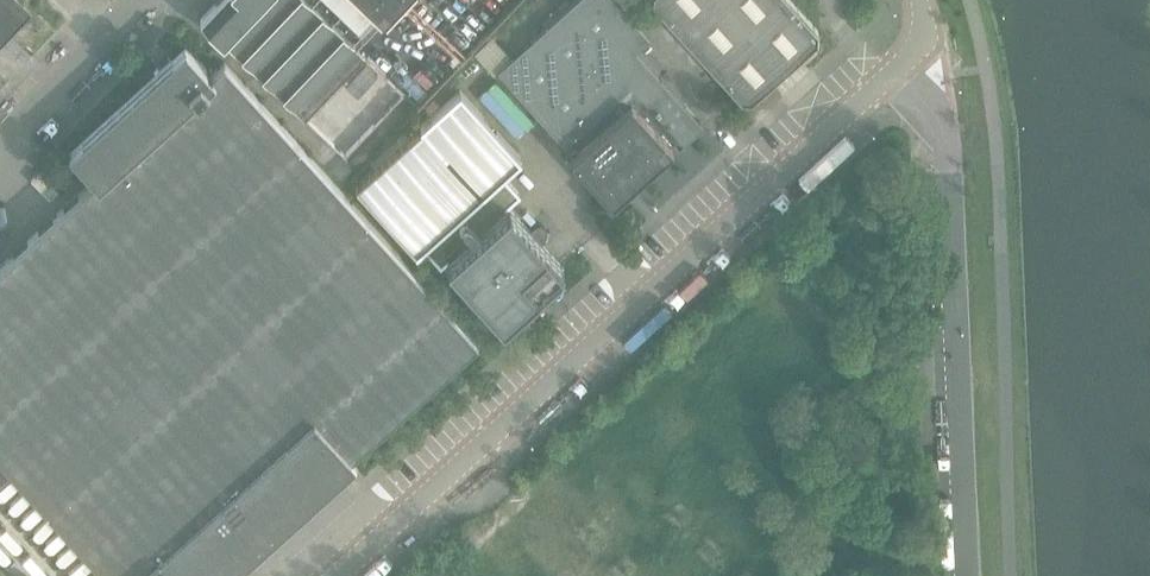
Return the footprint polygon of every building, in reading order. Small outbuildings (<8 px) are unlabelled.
[(23,2),(21,0),(0,0),(0,26),(23,2)] [(306,0),(218,0),(200,19),(344,157),(404,95),(306,0)] [(382,9),(390,0),(372,0),(382,9)] [(612,201),(672,147),(670,145),(673,142),(678,147),(703,125),(620,35),(634,22),(614,0),(573,0),(524,44),(521,41),(509,53),(511,55),(496,69),(567,148),(571,145),(575,151),(569,156),(611,202),(612,201)] [(796,59),(817,40),(817,30),(790,0),(651,0),(651,2),(740,100),(750,100),(796,59)] [(188,48),(185,44),(171,57),(158,68),(68,150),(72,154),(89,174),(94,179),(87,186),(77,195),(64,207),(52,218),(38,230),(27,241),(13,253),(0,265),(0,481),(12,471),(12,470),(98,564),(109,575),(225,575),(355,459),(351,455),(477,341),(343,195),(222,65),(211,74),(188,48)] [(526,135),(535,126),(537,125),(499,82),(487,92),(526,135)] [(416,251),(505,170),(518,158),(457,90),(354,185),(416,251)] [(440,265),(505,207),(518,195),(501,176),(423,248),(440,265)] [(502,323),(563,268),(539,244),(543,239),(543,235),(535,227),(530,227),(527,230),(507,209),(448,262),(502,323)]
